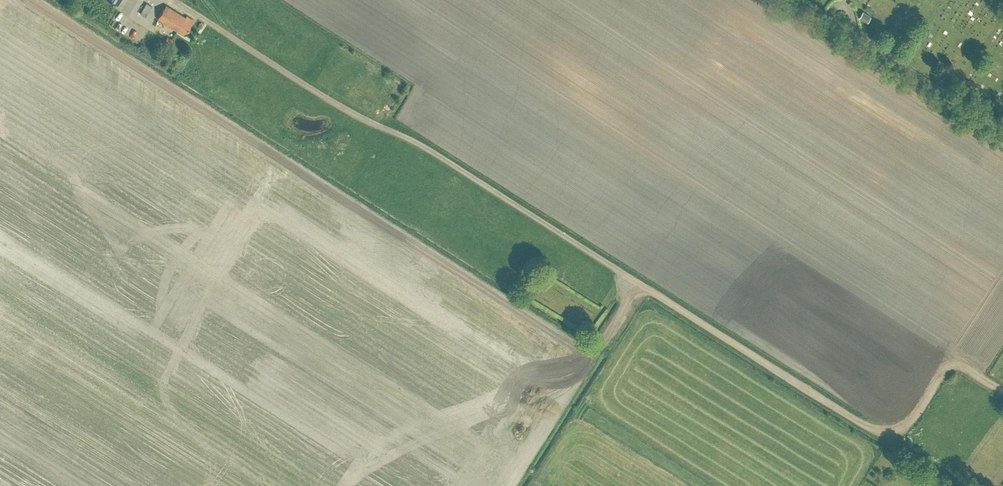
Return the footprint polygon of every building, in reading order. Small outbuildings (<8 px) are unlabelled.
[(145,16),(151,6),(146,2),(140,13),(145,16)] [(185,18),(166,5),(159,18),(184,34),(193,20),(186,16),(185,18)] [(129,19),(135,9),(130,6),(124,16),(129,19)] [(868,21),(872,15),(864,10),(860,16),(868,21)]
